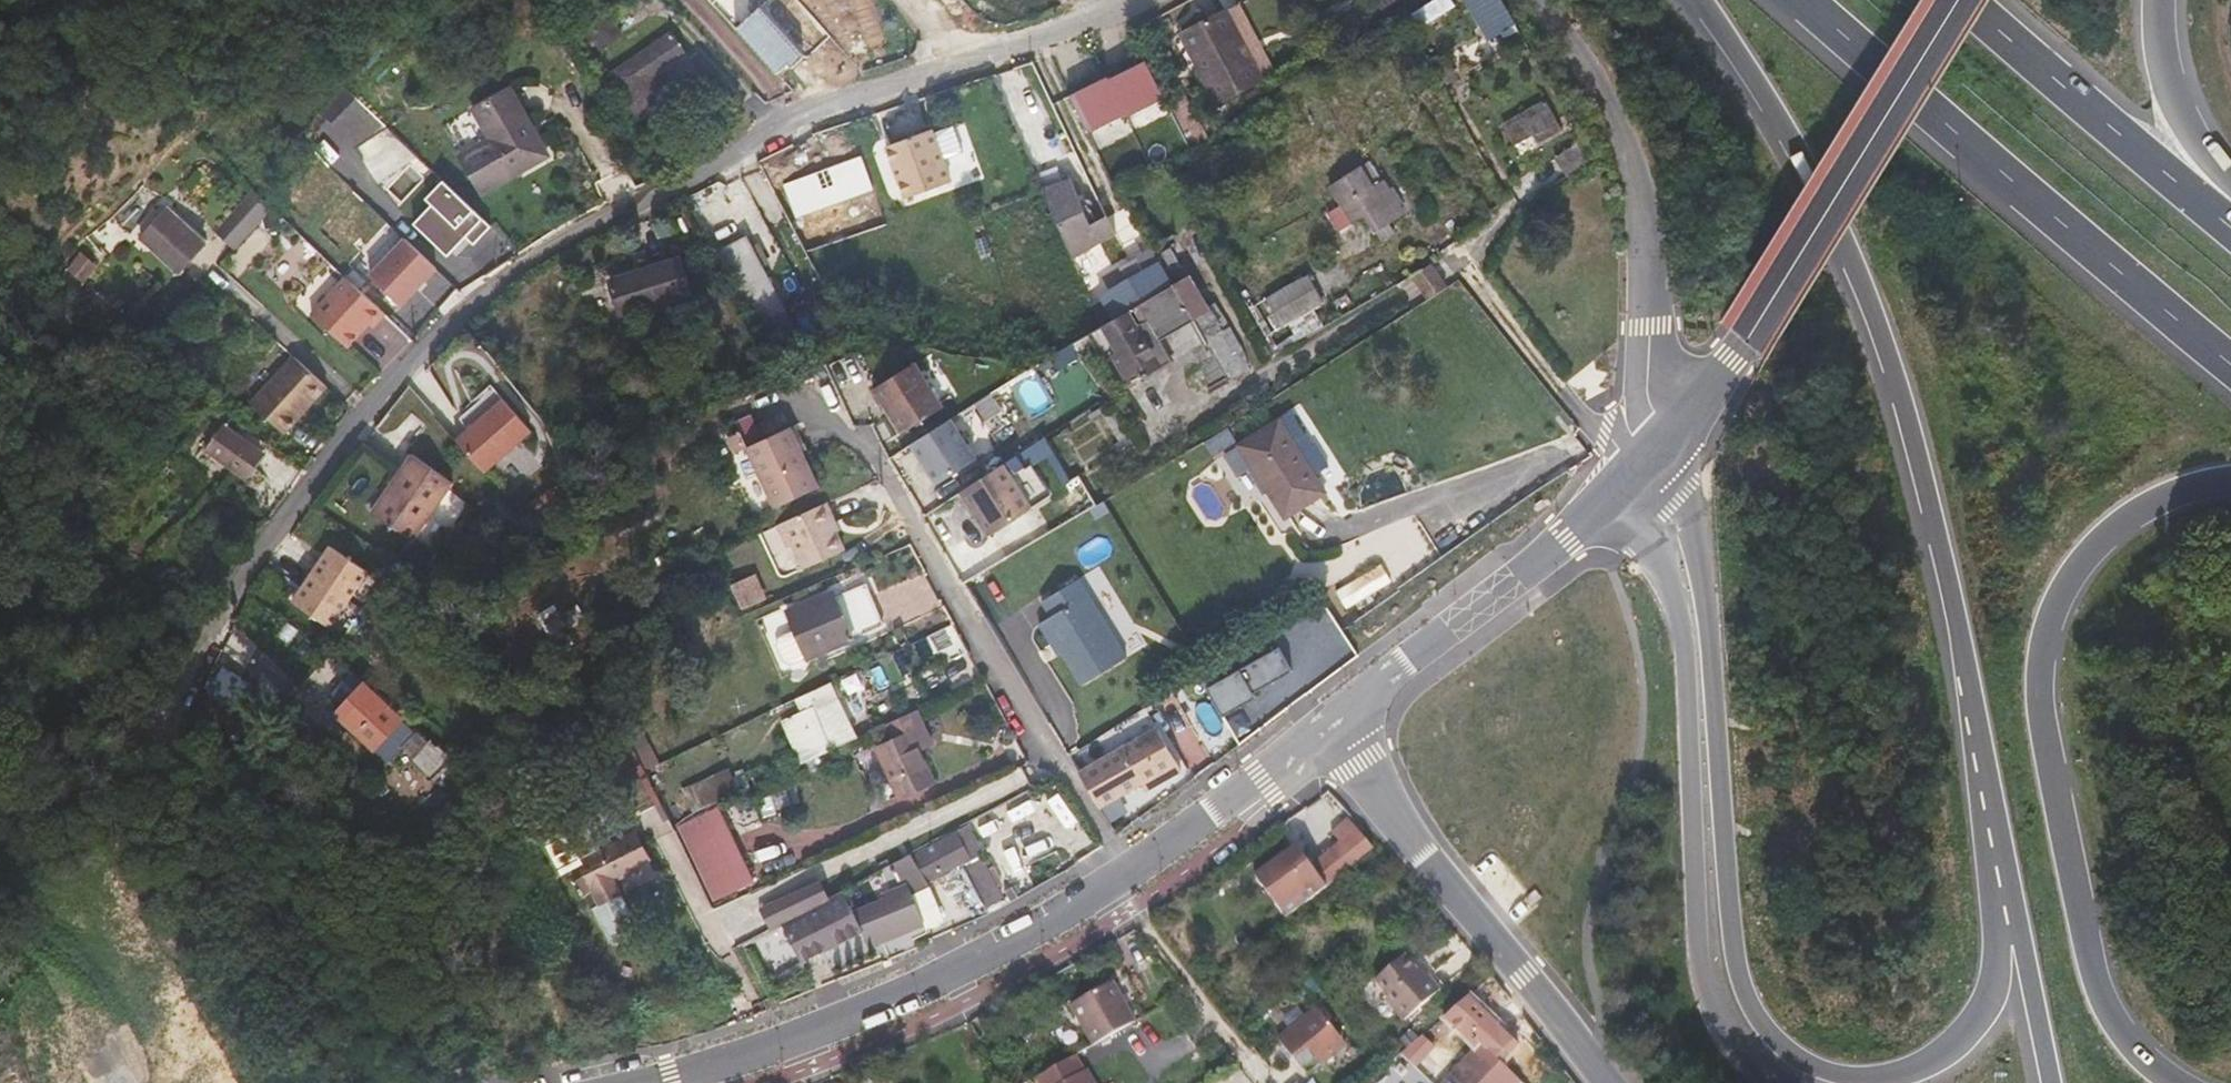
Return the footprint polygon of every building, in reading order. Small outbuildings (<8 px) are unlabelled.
[(1411,14),(1420,28),(1456,5),(1452,0),(1433,0),(1411,14)] [(1514,23),(1500,0),(1468,0),(1490,37),(1514,23)] [(623,35),(605,9),(579,27),(597,53),(623,35)] [(1227,9),(1181,32),(1216,103),(1263,79),(1227,9)] [(655,75),(687,54),(673,32),(607,75),(638,123),(672,101),(655,75)] [(1429,58),(1433,65),(1441,61),(1437,53),(1429,58)] [(1162,96),(1143,61),(1106,79),(1104,76),(1067,96),(1087,133),(1123,113),(1125,116),(1162,96)] [(1436,70),(1444,85),(1456,79),(1448,63),(1436,70)] [(551,155),(512,87),(471,110),(487,139),(458,156),(480,195),(551,155)] [(1545,100),(1501,124),(1513,145),(1557,121),(1545,100)] [(931,127),(885,142),(902,195),(948,180),(931,127)] [(1568,174),(1586,164),(1575,146),(1557,156),(1568,174)] [(1370,159),(1361,165),(1374,185),(1383,179),(1370,159)] [(1042,186),(1058,180),(1052,164),(1036,170),(1042,186)] [(1361,165),(1330,185),(1354,223),(1365,215),(1376,232),(1405,213),(1383,179),(1374,185),(1361,165)] [(411,217),(444,183),(431,171),(398,204),(411,217)] [(1091,224),(1070,176),(1058,180),(1042,186),(1041,186),(1074,260),(1117,235),(1106,216),(1091,224)] [(1143,187),(1147,197),(1165,190),(1161,180),(1143,187)] [(412,220),(454,258),(490,220),(448,182),(412,220)] [(138,238),(179,274),(208,243),(167,206),(138,238)] [(247,260),(272,239),(252,215),(226,236),(247,260)] [(387,224),(352,262),(366,275),(401,238),(387,224)] [(406,235),(369,275),(404,306),(441,265),(406,235)] [(738,239),(713,253),(770,359),(799,342),(738,239)] [(1097,296),(1110,319),(1173,282),(1153,246),(1116,265),(1125,281),(1097,296)] [(680,257),(644,269),(646,274),(610,285),(619,316),(692,293),(680,257)] [(608,280),(610,285),(646,274),(644,269),(608,280)] [(1266,299),(1281,325),(1324,301),(1308,274),(1266,299)] [(1189,275),(1174,283),(1195,320),(1210,310),(1189,275)] [(340,282),(306,319),(342,352),(364,329),(368,333),(380,320),(340,282)] [(1070,344),(1086,364),(1103,356),(1105,359),(1112,356),(1129,384),(1161,367),(1149,345),(1195,320),(1174,283),(1173,282),(1110,319),(1102,323),(1070,344)] [(1222,331),(1210,310),(1195,320),(1206,340),(1222,331)] [(943,399),(919,352),(875,374),(899,421),(918,411),(943,399)] [(323,382),(287,356),(250,408),(285,434),(323,382)] [(1031,416),(1055,406),(1042,375),(1019,385),(1031,416)] [(507,394),(458,433),(485,467),(534,427),(507,394)] [(950,409),(910,431),(933,473),(973,451),(950,409)] [(1293,412),(1281,419),(1315,473),(1330,464),(1317,443),(1314,445),(1293,412)] [(1280,417),(1238,444),(1284,518),(1326,491),(1315,473),(1281,419),(1280,417)] [(815,480),(813,476),(786,420),(743,440),(769,495),(772,500),(815,480)] [(207,451),(246,479),(263,454),(224,426),(207,451)] [(412,451),(372,510),(413,539),(453,480),(412,451)] [(164,464),(174,475),(184,465),(174,454),(164,463),(164,464)] [(1007,459),(965,487),(993,531),(1036,503),(1007,459)] [(834,514),(833,512),(824,494),(782,516),(783,519),(781,526),(786,535),(789,536),(793,537),(805,561),(844,541),(831,516),(834,514)] [(304,588),(295,600),(332,625),(370,569),(333,544),(326,556),(304,588)] [(1360,609),(1396,588),(1382,566),(1346,587),(1360,609)] [(1050,614),(1038,621),(1052,644),(1056,641),(1061,650),(1080,682),(1126,655),(1078,576),(1041,599),(1050,614)] [(885,625),(880,614),(867,582),(834,596),(832,591),(787,609),(804,652),(806,657),(885,625)] [(743,583),(732,589),(741,613),(755,608),(743,583)] [(940,661),(966,649),(955,624),(928,636),(940,661)] [(1061,650),(1056,641),(1052,644),(1057,653),(1061,650)] [(1278,647),(1206,690),(1223,717),(1256,698),(1254,693),(1292,671),(1278,647)] [(330,650),(297,685),(329,715),(334,709),(377,749),(404,719),(366,682),(365,683),(330,650)] [(785,719),(801,758),(854,732),(846,715),(840,717),(831,698),(785,719)] [(1147,711),(1072,752),(1080,766),(1154,725),(1147,711)] [(895,738),(877,746),(900,797),(935,781),(919,746),(929,742),(916,715),(890,727),(895,738)] [(377,749),(388,759),(414,730),(404,719),(377,749)] [(420,728),(403,745),(437,779),(459,758),(447,745),(443,750),(420,728)] [(1080,775),(1099,806),(1141,782),(1145,789),(1180,769),(1157,730),(1122,750),(1080,775)] [(692,786),(701,806),(738,790),(729,770),(692,786)] [(719,804),(676,826),(711,904),(757,883),(719,804)] [(1331,885),(1380,849),(1353,819),(1333,834),(1342,845),(1317,866),(1331,885)] [(970,825),(957,832),(972,859),(982,854),(984,852),(970,825)] [(961,864),(965,862),(987,905),(1005,897),(982,854),(972,859),(957,832),(956,829),(910,853),(926,883),(961,864)] [(634,832),(616,840),(630,869),(647,861),(634,832)] [(616,840),(579,858),(600,902),(623,891),(615,876),(630,869),(616,840)] [(1289,916),(1331,885),(1317,866),(1301,845),(1260,875),(1289,916)] [(894,899),(926,883),(910,853),(876,871),(885,888),(888,886),(894,899)] [(868,902),(849,912),(858,930),(864,942),(903,922),(885,888),(865,898),(868,902)] [(837,891),(778,922),(799,960),(858,930),(849,912),(837,891)] [(1208,968),(1212,973),(1241,951),(1237,947),(1208,968)] [(1385,999),(1404,1021),(1441,990),(1423,968),(1419,971),(1404,954),(1375,980),(1389,997),(1385,999)] [(1070,1004),(1076,1016),(1120,993),(1114,981),(1070,1004)] [(1076,1016),(1087,1036),(1131,1012),(1120,993),(1076,1016)] [(1279,1039),(1303,1069),(1316,1059),(1321,1065),(1347,1044),(1318,1008),(1279,1039)] [(1087,1036),(1092,1045),(1135,1021),(1131,1012),(1087,1036)] [(1481,1044),(1443,1082),(1520,1082),(1521,1082),(1481,1044)] [(1087,1069),(1063,1082),(1095,1082),(1087,1069)]
